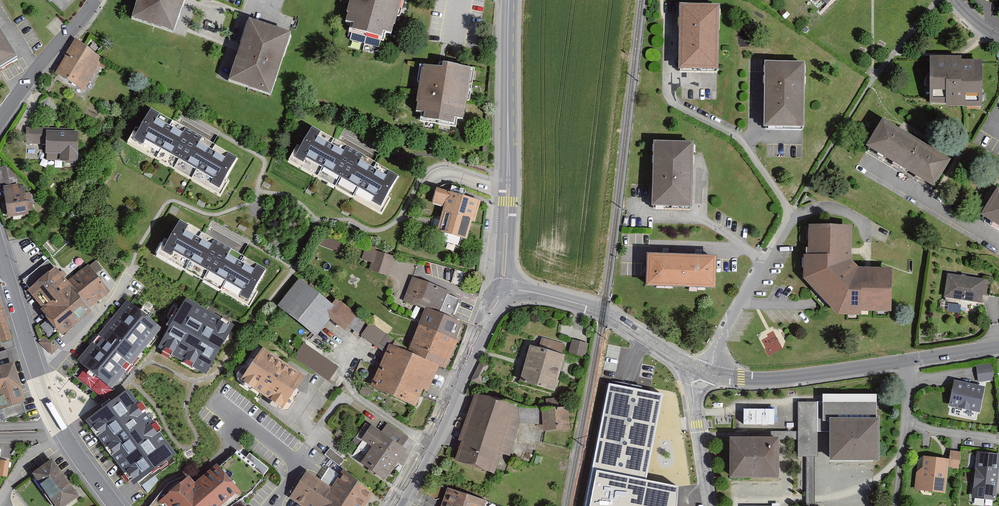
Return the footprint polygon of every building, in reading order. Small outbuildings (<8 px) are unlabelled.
[(174,30),(184,0),(140,0),(135,18),(174,30)] [(395,32),(404,0),(355,0),(349,21),(359,24),(358,28),(386,36),(388,30),(395,32)] [(830,13),(841,2),(843,0),(818,0),(830,13)] [(682,2),(682,63),(720,63),(721,3),(682,2)] [(233,81),(273,93),(290,38),(251,25),(233,81)] [(19,59),(0,28),(0,70),(19,59)] [(78,40),(59,72),(85,87),(104,55),(78,40)] [(947,105),(982,105),(982,59),(961,59),(961,56),(932,56),(932,102),(947,102),(947,105)] [(765,59),(764,123),(803,124),(805,60),(765,59)] [(445,67),(429,64),(421,108),(429,110),(428,117),(459,122),(460,115),(467,116),(476,68),(446,62),(445,67)] [(194,132),(151,109),(132,143),(175,166),(194,132)] [(883,116),(866,144),(869,146),(934,185),(951,157),(883,116)] [(355,151),(313,126),(293,160),(336,184),(355,151)] [(79,129),(27,128),(26,143),(46,143),(46,152),(60,153),(60,160),(78,161),(79,129)] [(237,156),(194,132),(175,166),(218,191),(237,156)] [(652,185),(652,203),(692,205),(694,140),(654,139),(652,185)] [(380,209),(399,175),(355,151),(336,184),(380,209)] [(0,167),(0,185),(6,220),(33,215),(33,213),(36,212),(35,205),(38,204),(36,191),(32,192),(31,189),(27,189),(26,186),(19,188),(18,177),(6,166),(0,167)] [(981,214),(998,225),(998,186),(981,214)] [(440,231),(471,240),(476,223),(479,224),(485,201),(439,188),(435,201),(448,204),(440,231)] [(223,244),(179,219),(160,253),(204,277),(223,244)] [(851,258),(852,224),(810,223),(808,253),(804,253),(804,276),(838,313),(861,314),(862,310),(891,311),(892,268),(861,267),(851,258)] [(247,302),(266,269),(223,244),(204,277),(247,302)] [(391,274),(396,255),(378,250),(372,269),(391,274)] [(716,254),(647,251),(647,276),(646,284),(715,286),(716,271),(716,254)] [(91,256),(65,277),(89,307),(110,290),(97,273),(102,269),(91,256)] [(56,266),(28,289),(64,332),(91,309),(89,307),(65,277),(56,266)] [(985,279),(948,273),(944,296),(982,302),(985,279)] [(429,307),(452,317),(459,299),(448,295),(450,291),(413,276),(404,298),(429,307)] [(299,277),(277,305),(317,335),(331,318),(345,329),(358,313),(337,297),(333,303),(299,277)] [(129,292),(77,360),(112,390),(164,322),(129,292)] [(233,325),(184,296),(156,347),(204,374),(233,325)] [(0,342),(12,338),(0,300),(0,342)] [(411,348),(411,349),(441,364),(449,366),(467,322),(452,317),(429,307),(411,348)] [(49,333),(54,327),(47,320),(42,326),(49,333)] [(375,383),(416,403),(423,388),(429,390),(441,364),(411,349),(399,343),(400,340),(371,324),(361,335),(387,351),(375,383)] [(572,340),(569,354),(583,358),(587,343),(572,340)] [(293,357),(328,381),(339,366),(303,343),(293,357)] [(563,354),(529,346),(520,381),(554,390),(563,354)] [(265,350),(242,379),(286,408),(308,377),(265,350)] [(0,365),(0,409),(26,401),(14,361),(0,365)] [(976,365),(978,382),(994,380),(992,362),(976,365)] [(954,379),(949,405),(980,412),(985,386),(954,379)] [(609,383),(585,505),(676,505),(678,486),(646,480),(661,394),(609,383)] [(130,388),(84,421),(129,484),(175,451),(130,388)] [(479,392),(456,458),(494,471),(501,452),(511,454),(521,422),(537,423),(538,407),(519,405),(479,392)] [(882,459),(883,417),(883,393),(827,393),(827,400),(821,400),(821,420),(835,420),(835,459),(882,459)] [(821,400),(800,399),(800,430),(800,438),(800,456),(820,456),(821,420),(821,400)] [(542,408),(544,431),(569,429),(567,406),(542,408)] [(773,408),(744,408),(744,424),(773,424),(773,408)] [(410,448),(375,424),(365,439),(376,446),(365,462),(389,478),(410,448)] [(784,438),(800,438),(800,430),(776,430),(776,437),(784,438)] [(736,437),(735,475),(783,476),(784,438),(776,437),(736,437)] [(340,464),(344,458),(331,449),(327,455),(340,464)] [(949,458),(948,467),(959,468),(961,451),(950,450),(949,458)] [(972,497),(996,500),(998,473),(998,453),(977,451),(972,497)] [(916,472),(914,489),(945,493),(948,467),(949,458),(924,455),(922,467),(916,472)] [(32,472),(56,505),(65,505),(79,495),(52,457),(32,472)] [(1,459),(0,464),(0,475),(7,477),(10,461),(1,459)] [(161,497),(169,505),(219,505),(240,489),(217,462),(195,482),(189,475),(161,497)] [(374,492),(343,472),(332,488),(307,471),(290,497),(291,498),(304,505),(365,505),(374,492)] [(448,487),(440,505),(485,505),(487,500),(448,487)]
